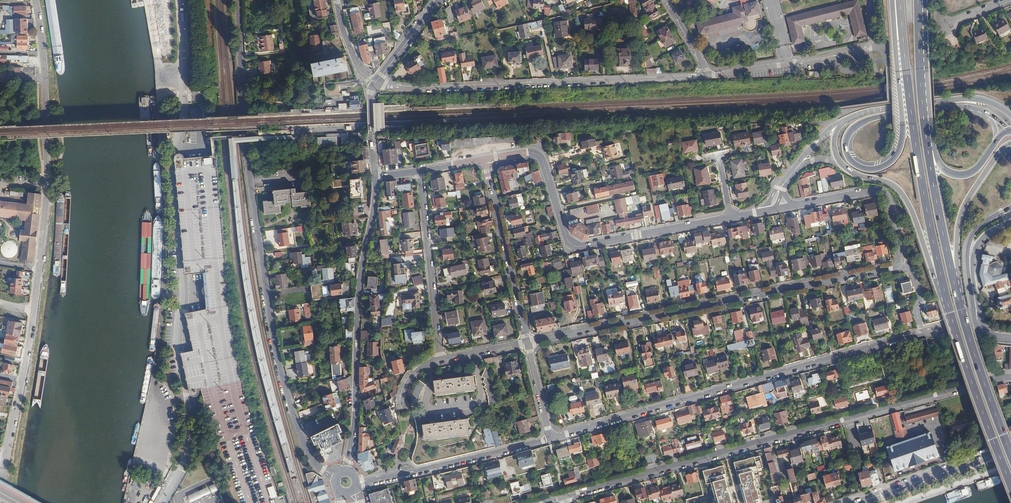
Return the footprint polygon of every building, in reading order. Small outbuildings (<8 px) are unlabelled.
[(324,0),(314,0),(316,12),(317,12),(318,18),(328,16),(324,0)] [(404,8),(405,8),(403,0),(394,0),(396,12),(401,10),(401,9),(404,8)] [(485,9),(481,0),(470,0),(474,8),(472,9),(474,14),(485,9)] [(530,8),(545,9),(545,0),(530,0),(530,8)] [(632,17),(637,17),(634,0),(629,0),(632,17)] [(646,10),(654,6),(651,0),(646,0),(641,2),(646,10)] [(734,1),(741,0),(742,5),(733,7),(734,13),(697,22),(700,34),(742,23),(744,27),(746,29),(749,30),(752,30),(755,29),(757,27),(758,24),(758,22),(758,19),(762,19),(757,1),(749,3),(748,0),(734,0),(734,1)] [(865,34),(857,0),(786,18),(793,44),(804,41),(800,26),(849,14),(854,37),(865,34)] [(380,17),(378,3),(376,4),(368,5),(369,12),(370,12),(370,13),(364,15),(365,21),(380,17)] [(10,8),(10,11),(12,11),(12,15),(27,15),(27,6),(10,7),(10,8)] [(358,6),(348,7),(350,14),(354,13),(358,27),(363,26),(358,6)] [(455,23),(449,6),(445,9),(450,24),(455,23)] [(460,22),(471,18),(466,6),(455,11),(460,22)] [(654,6),(646,10),(651,19),(659,14),(654,6)] [(10,20),(11,34),(28,33),(27,19),(10,20)] [(539,27),(546,26),(544,19),(528,22),(530,28),(529,28),(528,27),(500,34),(503,45),(505,45),(505,44),(541,35),(539,27)] [(603,29),(602,19),(585,20),(586,30),(603,29)] [(432,22),(434,29),(445,26),(444,24),(443,24),(442,20),(432,22)] [(569,36),(567,21),(555,22),(556,37),(569,36)] [(1010,30),(1005,21),(995,27),(1000,36),(1010,30)] [(335,38),(340,37),(339,32),(337,26),(336,24),(331,25),(332,33),(334,33),(335,38)] [(445,26),(434,29),(435,36),(436,36),(437,39),(441,38),(440,35),(446,34),(444,29),(445,28),(445,26)] [(662,40),(671,34),(666,27),(658,32),(662,40)] [(649,34),(646,30),(640,33),(641,39),(649,34)] [(989,40),(985,30),(974,35),(978,44),(989,40)] [(452,40),(460,38),(458,31),(451,33),(452,40)] [(322,49),(319,34),(310,36),(312,50),(322,49)] [(676,42),(671,34),(662,40),(667,48),(676,42)] [(273,49),(270,35),(259,37),(262,51),(273,49)] [(375,47),(377,55),(388,52),(386,43),(375,45),(375,47)] [(364,63),(373,67),(368,48),(368,47),(367,44),(359,46),(361,54),(364,63)] [(528,58),(545,56),(544,45),(526,47),(528,58)] [(373,67),(375,73),(377,70),(378,69),(377,64),(379,63),(377,55),(374,55),(373,48),(368,48),(373,67)] [(631,59),(631,49),(616,49),(617,65),(623,65),(623,64),(629,64),(629,59),(631,59)] [(455,50),(441,53),(442,63),(457,60),(455,50)] [(521,52),(508,52),(509,63),(521,62),(521,52)] [(685,58),(681,52),(673,56),(677,63),(685,58)] [(11,56),(11,60),(11,61),(20,61),(20,64),(24,64),(24,65),(29,65),(29,57),(11,56)] [(311,63),(314,76),(348,70),(345,56),(343,56),(343,57),(311,63)] [(460,59),(461,67),(475,65),(473,56),(465,58),(460,59)] [(497,67),(496,56),(482,59),(484,69),(497,67)] [(570,56),(558,57),(559,69),(571,68),(570,56)] [(259,62),(262,74),(272,72),(270,60),(259,62)] [(415,60),(407,65),(409,69),(408,72),(409,73),(411,73),(412,73),(417,71),(418,72),(421,70),(423,70),(425,69),(426,67),(425,66),(425,65),(422,60),(417,63),(415,60)] [(598,70),(597,60),(585,61),(586,71),(598,70)] [(646,67),(648,74),(657,74),(657,69),(655,69),(655,70),(653,70),(652,64),(646,67)] [(440,83),(447,83),(443,66),(438,67),(440,83)] [(350,100),(349,100),(350,108),(350,109),(360,109),(360,107),(362,107),(362,101),(360,101),(360,99),(359,99),(359,96),(350,96),(350,100)] [(769,140),(766,129),(750,133),(753,144),(769,140)] [(721,143),(719,131),(705,134),(707,145),(721,143)] [(791,141),(789,133),(785,134),(784,132),(782,133),(782,134),(779,135),(782,143),(791,141)] [(562,133),(559,133),(559,134),(556,135),(557,137),(555,138),(555,140),(556,142),(567,141),(567,136),(562,136),(562,133)] [(750,144),(748,133),(734,136),(736,147),(750,144)] [(480,137),(450,139),(450,145),(500,142),(519,141),(518,135),(480,137)] [(582,141),(584,148),(599,144),(599,141),(595,141),(594,138),(582,141)] [(450,139),(442,140),(442,149),(447,149),(447,150),(451,150),(450,145),(450,139)] [(698,150),(697,140),(683,143),(685,152),(698,150)] [(429,154),(427,142),(422,143),(422,142),(418,142),(418,144),(415,144),(415,142),(409,143),(410,150),(416,149),(417,156),(429,154)] [(607,154),(605,154),(607,159),(618,156),(615,143),(603,146),(604,150),(606,150),(607,154)] [(782,154),(780,143),(770,145),(772,155),(778,153),(778,155),(782,154)] [(385,163),(404,162),(403,153),(399,154),(398,150),(396,150),(396,148),(383,150),(385,163)] [(321,162),(320,150),(308,151),(309,163),(321,162)] [(212,157),(212,156),(211,156),(201,157),(184,159),(184,158),(183,156),(182,155),(181,154),(179,154),(178,154),(177,155),(175,156),(175,158),(175,161),(176,168),(185,275),(203,274),(205,287),(203,288),(203,290),(202,292),(203,294),(205,296),(206,296),(207,309),(187,313),(194,351),(182,353),(190,392),(191,394),(192,396),(193,397),(195,397),(198,397),(199,396),(200,395),(200,393),(200,390),(201,390),(210,388),(207,375),(195,378),(190,353),(201,350),(194,313),(213,309),(210,272),(193,274),(182,160),(212,157)] [(217,164),(216,155),(212,155),(212,156),(212,157),(182,160),(193,274),(210,272),(213,309),(194,313),(201,350),(190,353),(195,378),(207,375),(210,388),(243,381),(232,331),(217,164)] [(364,159),(355,160),(356,168),(354,168),(355,173),(365,171),(364,167),(367,167),(367,163),(366,159),(364,159)] [(735,178),(745,176),(742,160),(733,162),(735,173),(734,173),(735,178)] [(558,165),(560,173),(568,171),(567,163),(565,163),(565,162),(562,163),(562,164),(558,165)] [(772,172),(770,162),(758,164),(760,174),(772,172)] [(528,163),(517,164),(519,172),(529,170),(528,163)] [(512,187),(521,185),(520,178),(520,176),(519,172),(517,164),(502,166),(498,171),(503,192),(510,190),(510,189),(513,189),(512,187)] [(611,167),(614,179),(624,177),(630,175),(629,171),(623,172),(621,165),(611,167)] [(710,183),(707,166),(694,169),(697,185),(710,183)] [(828,176),(825,167),(818,169),(820,178),(828,176)] [(573,179),(574,183),(582,182),(581,178),(585,177),(585,176),(589,175),(587,168),(583,169),(583,168),(571,171),(572,175),(572,176),(573,175),(574,179),(573,179)] [(543,181),(540,169),(531,172),(535,183),(543,181)] [(662,173),(661,170),(648,173),(651,190),(655,189),(654,185),(663,182),(663,177),(662,173)] [(464,181),(462,172),(456,173),(457,183),(464,181)] [(844,183),(843,174),(836,176),(836,174),(829,175),(831,186),(844,183)] [(685,186),(683,176),(670,178),(672,188),(685,186)] [(292,476),(296,475),(293,461),(289,447),(285,434),(277,402),(268,370),(263,349),(258,326),(255,309),(249,277),(246,255),(243,231),(240,202),(237,177),(236,177),(234,177),(233,177),(232,177),(234,201),(237,232),(240,256),(242,278),(246,302),(250,324),(252,336),(258,361),(263,381),(271,411),(280,441),(286,458),(287,460),(292,476)] [(445,187),(444,177),(432,179),(434,189),(445,187)] [(805,197),(818,194),(817,192),(809,194),(808,189),(809,189),(806,177),(802,178),(801,179),(803,186),(805,196),(805,197)] [(362,196),(361,179),(350,180),(351,190),(350,190),(350,196),(351,196),(352,197),(362,196)] [(397,180),(387,182),(389,200),(395,199),(394,192),(394,190),(398,189),(397,185),(397,180)] [(634,188),(632,180),(591,189),(593,197),(634,188)] [(394,190),(394,192),(396,192),(398,191),(412,189),(411,183),(397,185),(398,189),(394,190)] [(749,196),(746,183),(736,185),(737,190),(738,190),(739,198),(749,196)] [(266,200),(263,201),(264,214),(280,213),(279,205),(284,204),(284,203),(292,202),(293,206),(300,206),(301,207),(309,207),(307,191),(294,193),(294,188),(272,190),(273,200),(267,201),(266,200)] [(716,204),(714,189),(703,191),(706,206),(716,204)] [(577,191),(567,194),(569,202),(579,199),(577,191)] [(404,208),(413,207),(411,192),(402,194),(404,208)] [(524,204),(521,193),(508,196),(511,207),(524,204)] [(641,202),(639,193),(632,195),(633,202),(634,204),(641,202)] [(29,205),(0,202),(0,216),(19,218),(19,220),(26,222),(25,230),(21,230),(21,232),(27,233),(29,219),(33,220),(35,207),(41,208),(42,195),(30,194),(29,196),(28,196),(27,198),(29,198),(29,205)] [(483,194),(482,194),(475,196),(473,196),(475,205),(485,203),(483,194)] [(445,206),(444,197),(436,199),(436,204),(434,204),(434,208),(445,206)] [(626,211),(628,211),(624,197),(614,199),(616,207),(618,206),(619,213),(626,211)] [(598,204),(599,210),(612,207),(611,200),(597,203),(598,204)] [(668,209),(667,203),(660,205),(662,218),(670,217),(669,208),(668,209)] [(878,214),(875,203),(865,205),(868,216),(878,214)] [(358,204),(350,205),(351,219),(358,218),(358,204)] [(599,210),(598,204),(587,207),(588,213),(599,211),(599,210)] [(644,214),(644,217),(653,215),(650,204),(642,205),(643,212),(644,214)] [(688,204),(677,206),(679,215),(689,213),(688,204)] [(482,219),(488,218),(485,206),(471,210),(473,215),(480,214),(482,219)] [(24,241),(22,260),(35,262),(41,208),(35,207),(33,220),(29,219),(27,233),(21,232),(20,241),(24,241)] [(580,207),(570,209),(571,215),(581,213),(580,207)] [(832,210),(834,222),(844,220),(845,224),(850,223),(847,208),(832,210)] [(822,209),(817,210),(818,219),(829,217),(828,212),(823,213),(822,209)] [(390,210),(380,212),(381,235),(387,234),(387,230),(390,230),(389,221),(386,221),(385,216),(391,216),(391,210),(390,210)] [(818,224),(815,211),(803,214),(806,227),(818,224)] [(865,221),(863,212),(860,213),(859,211),(853,212),(854,223),(865,221)] [(415,223),(413,212),(402,213),(404,228),(417,227),(416,223),(415,223)] [(629,223),(645,220),(644,217),(644,214),(643,212),(636,214),(636,216),(627,217),(627,216),(623,216),(625,227),(630,226),(629,223)] [(523,222),(521,213),(511,216),(513,224),(523,222)] [(446,225),(445,215),(435,216),(436,225),(443,224),(443,225),(446,225)] [(621,227),(625,227),(623,216),(613,219),(614,225),(621,224),(621,227)] [(800,232),(797,216),(788,218),(788,222),(786,223),(787,228),(789,227),(790,229),(794,228),(795,233),(800,232)] [(493,222),(492,218),(488,218),(482,219),(480,220),(478,220),(480,233),(487,232),(490,231),(488,225),(489,225),(488,223),(493,222)] [(582,239),(589,238),(588,228),(579,222),(578,218),(568,220),(572,232),(582,239)] [(355,219),(343,221),(344,234),(357,233),(355,219)] [(611,230),(615,230),(614,225),(613,219),(609,220),(610,223),(602,224),(604,232),(611,231),(611,230)] [(587,225),(588,228),(589,228),(590,233),(599,232),(598,227),(601,226),(600,224),(600,222),(587,225)] [(763,222),(750,225),(751,234),(764,232),(763,222)] [(831,227),(832,231),(842,229),(842,225),(838,225),(838,223),(832,224),(833,226),(831,227)] [(527,226),(514,229),(515,237),(518,236),(519,239),(528,237),(533,236),(532,230),(529,231),(527,226)] [(749,238),(746,226),(729,229),(730,239),(735,238),(735,235),(743,234),(744,239),(749,238)] [(286,228),(276,229),(278,246),(288,245),(286,228)] [(775,228),(769,229),(771,240),(784,237),(782,228),(776,229),(775,228)] [(710,230),(703,231),(703,232),(704,236),(705,238),(706,241),(712,239),(711,234),(710,230)] [(540,246),(544,245),(542,239),(555,236),(554,231),(538,235),(540,246)] [(717,232),(711,234),(712,239),(713,245),(726,243),(724,231),(720,232),(720,234),(717,234),(717,232)] [(491,250),(487,232),(480,233),(472,235),(473,240),(477,239),(481,252),(491,250)] [(695,240),(694,233),(681,236),(683,243),(695,240)] [(519,239),(515,240),(516,245),(521,244),(521,247),(517,249),(520,258),(527,256),(525,247),(532,245),(532,242),(530,242),(528,237),(519,239)] [(403,250),(413,249),(411,238),(402,239),(403,250)] [(381,253),(382,258),(389,257),(386,239),(387,239),(380,239),(380,246),(378,246),(377,250),(379,253),(381,253)] [(654,243),(655,249),(656,255),(673,252),(671,240),(654,243)] [(654,243),(651,243),(650,241),(646,242),(646,245),(643,245),(644,250),(653,249),(653,250),(655,249),(654,243)] [(878,255),(887,253),(885,244),(883,244),(882,241),(879,242),(879,245),(876,246),(878,255)] [(12,242),(11,242),(10,242),(8,243),(6,243),(5,245),(3,246),(3,249),(3,251),(3,253),(4,254),(5,256),(6,257),(7,257),(8,258),(10,258),(12,258),(13,258),(15,257),(16,256),(17,255),(18,253),(18,252),(18,251),(18,249),(18,247),(17,246),(17,245),(16,244),(15,243),(13,243),(12,242)] [(351,243),(346,243),(348,256),(357,255),(356,247),(352,247),(351,243)] [(552,254),(549,244),(544,245),(540,246),(543,256),(552,254)] [(860,244),(845,246),(847,261),(861,258),(860,254),(862,253),(860,244)] [(877,256),(874,244),(871,245),(873,251),(864,253),(865,257),(866,257),(867,261),(875,259),(875,256),(877,256)] [(453,259),(452,248),(442,249),(443,260),(453,259)] [(632,248),(621,250),(624,261),(635,258),(632,248)] [(621,262),(619,251),(610,253),(612,264),(621,262)] [(771,277),(778,276),(775,263),(772,264),(771,258),(773,258),(772,252),(768,253),(768,252),(762,253),(763,261),(767,260),(767,263),(768,263),(771,277)] [(820,253),(822,262),(823,262),(824,267),(835,265),(833,260),(830,260),(830,259),(827,260),(827,261),(826,261),(824,252),(820,253)] [(586,268),(590,267),(590,265),(599,263),(600,265),(605,264),(603,256),(598,257),(597,254),(583,257),(585,266),(586,268)] [(808,255),(809,261),(812,261),(813,265),(821,264),(819,254),(815,255),(815,254),(808,255)] [(991,257),(983,255),(983,256),(981,268),(980,276),(983,288),(995,284),(1003,282),(1009,280),(1007,275),(1002,276),(1003,268),(997,262),(988,266),(988,262),(990,262),(991,257)] [(401,256),(393,256),(395,273),(405,272),(404,262),(401,263),(401,256)] [(834,258),(836,265),(846,263),(845,256),(834,258)] [(306,257),(292,259),(293,267),(299,266),(299,263),(301,263),(302,266),(306,266),(306,257)] [(804,257),(791,259),(793,269),(806,267),(804,257)] [(490,271),(488,258),(479,260),(481,273),(490,271)] [(563,266),(561,258),(553,259),(553,260),(551,260),(552,266),(555,265),(555,268),(563,266)] [(468,259),(461,261),(462,265),(443,270),(444,277),(452,275),(452,276),(466,273),(464,265),(468,264),(468,259)] [(583,272),(580,260),(570,262),(572,274),(583,272)] [(535,273),(532,262),(521,265),(522,270),(528,268),(529,274),(535,273)] [(759,270),(760,270),(759,263),(754,264),(749,265),(750,271),(749,271),(751,280),(756,280),(756,279),(760,278),(759,270)] [(788,273),(786,265),(777,267),(779,275),(788,273)] [(327,279),(333,278),(332,267),(322,269),(323,279),(327,279)] [(574,286),(570,268),(564,270),(566,277),(568,288),(574,287),(574,286)] [(274,283),(275,289),(287,287),(285,273),(284,273),(284,270),(275,271),(276,274),(275,274),(276,282),(276,283),(274,283)] [(737,285),(749,283),(747,273),(735,275),(737,285)] [(367,287),(370,288),(376,288),(377,283),(378,277),(368,276),(367,287)] [(412,278),(414,285),(423,283),(421,276),(412,278)] [(13,283),(12,287),(23,288),(23,280),(17,279),(10,278),(9,283),(13,283)] [(680,294),(679,288),(678,285),(673,286),(671,278),(666,279),(668,285),(670,285),(670,286),(669,287),(671,296),(680,294)] [(714,282),(715,289),(717,288),(718,289),(730,287),(728,279),(716,281),(716,282),(714,282)] [(912,287),(911,279),(901,282),(904,293),(915,291),(914,287),(912,287)] [(496,291),(494,280),(483,283),(485,294),(496,291)] [(694,284),(696,293),(707,291),(705,282),(694,284)] [(1003,282),(995,284),(997,290),(998,290),(1000,298),(998,298),(999,301),(998,302),(1000,308),(1001,308),(1002,309),(1004,309),(1004,310),(1010,308),(1010,298),(1010,295),(1008,296),(1006,288),(1003,288),(1002,285),(1004,284),(1003,282)] [(320,283),(311,284),(313,299),(322,297),(320,283)] [(341,283),(331,284),(332,294),(342,293),(342,287),(343,286),(343,284),(341,284),(341,283)] [(370,288),(370,295),(379,294),(383,293),(384,284),(380,284),(380,289),(376,288),(370,288)] [(680,294),(681,297),(685,296),(684,294),(689,292),(688,286),(679,288),(680,294)] [(880,286),(872,288),(874,297),(879,296),(879,295),(881,294),(880,286)] [(874,297),(872,288),(866,289),(867,297),(870,297),(870,298),(874,297)] [(420,307),(418,289),(410,289),(411,294),(401,295),(402,309),(420,307)] [(465,302),(463,289),(455,290),(455,291),(447,292),(448,298),(455,298),(456,303),(465,302)] [(626,290),(630,309),(640,307),(637,294),(629,296),(629,293),(630,293),(630,289),(626,290)] [(862,289),(847,292),(849,302),(864,299),(862,289)] [(533,306),(544,303),(545,303),(543,291),(531,294),(533,306)] [(661,301),(659,291),(656,292),(657,294),(648,296),(650,303),(661,301)] [(379,294),(370,295),(372,315),(380,315),(379,304),(380,304),(380,300),(379,294)] [(354,308),(354,297),(342,298),(344,311),(354,309),(354,308)] [(821,306),(819,297),(811,299),(812,303),(810,304),(811,308),(821,306)] [(830,297),(827,298),(827,300),(829,311),(839,308),(837,298),(832,300),(832,299),(831,299),(830,297)] [(576,309),(574,300),(564,302),(566,311),(576,309)] [(628,307),(626,300),(612,304),(613,310),(628,307)] [(506,314),(504,303),(492,305),(494,316),(506,314)] [(533,306),(530,306),(532,312),(546,310),(544,303),(533,306)] [(604,312),(602,303),(592,305),(594,314),(604,312)] [(809,321),(806,309),(800,311),(799,306),(791,308),(793,320),(800,318),(801,323),(809,321)] [(760,320),(760,322),(765,321),(762,307),(749,309),(751,319),(752,319),(753,321),(760,320)] [(937,315),(935,307),(927,309),(929,317),(937,315)] [(301,320),(299,309),(289,310),(290,321),(301,320)] [(459,322),(456,310),(445,313),(447,325),(459,322)] [(742,311),(732,313),(733,322),(743,320),(742,311)] [(784,311),(770,313),(773,324),(786,321),(784,311)] [(913,320),(910,311),(901,313),(903,323),(913,320)] [(713,317),(716,329),(728,327),(725,315),(719,316),(719,314),(716,314),(716,316),(713,317)] [(392,317),(382,319),(382,324),(382,327),(394,324),(392,317)] [(538,332),(561,327),(560,322),(556,323),(554,317),(535,321),(538,332)] [(889,327),(887,317),(874,321),(876,331),(889,327)] [(472,322),(474,331),(478,331),(479,335),(488,333),(485,319),(472,322)] [(704,320),(704,319),(697,321),(698,328),(694,329),(696,335),(706,333),(706,334),(712,333),(710,325),(706,326),(705,320),(704,320)] [(10,321),(7,334),(21,337),(23,324),(10,321)] [(868,333),(865,322),(854,325),(856,336),(868,333)] [(508,333),(506,324),(494,327),(496,336),(508,333)] [(302,346),(313,344),(312,339),(309,339),(309,335),(312,335),(312,326),(303,326),(303,342),(302,342),(302,346)] [(815,329),(811,330),(813,339),(822,337),(819,327),(815,328),(815,329)] [(413,329),(404,329),(405,341),(413,341),(413,344),(424,343),(424,340),(425,339),(424,330),(414,331),(413,329)] [(461,341),(459,331),(448,334),(449,343),(461,341)] [(673,335),(672,335),(674,341),(686,338),(685,331),(676,333),(676,334),(673,335)] [(736,342),(754,338),(752,331),(746,332),(747,336),(735,338),(736,342)] [(848,341),(845,332),(842,333),(841,331),(837,332),(840,344),(848,341)] [(7,334),(5,343),(5,345),(18,348),(21,337),(7,334)] [(665,345),(674,343),(674,341),(672,335),(668,336),(668,334),(663,336),(665,345)] [(665,345),(663,336),(658,337),(658,338),(654,339),(656,348),(665,345)] [(810,346),(808,337),(803,338),(803,336),(795,339),(798,352),(804,350),(803,348),(810,346)] [(755,343),(754,338),(736,342),(728,344),(729,349),(748,344),(748,345),(750,344),(750,345),(753,345),(752,344),(755,343)] [(925,356),(930,354),(926,338),(920,340),(925,356)] [(630,352),(628,340),(623,342),(623,343),(615,345),(618,355),(630,352)] [(378,355),(378,341),(369,342),(370,355),(378,355)] [(330,346),(333,378),(337,377),(337,375),(342,374),(340,363),(342,362),(339,343),(337,344),(337,345),(330,346)] [(651,348),(649,349),(648,343),(642,344),(644,350),(646,359),(644,359),(646,367),(655,365),(653,357),(651,358),(650,354),(653,353),(651,348)] [(994,344),(996,358),(1002,357),(1000,345),(997,345),(994,344)] [(5,345),(3,353),(16,356),(18,348),(5,345)] [(775,357),(772,347),(762,350),(765,360),(775,357)] [(592,364),(588,348),(577,350),(579,358),(582,358),(584,366),(592,364)] [(598,361),(608,359),(606,349),(602,350),(601,348),(596,349),(598,361)] [(295,351),(296,363),(306,362),(304,350),(295,351)] [(570,365),(567,353),(550,357),(553,369),(570,365)] [(7,356),(6,363),(14,364),(15,361),(21,362),(22,360),(7,356)] [(723,358),(716,360),(717,361),(719,370),(730,368),(726,356),(722,357),(723,358)] [(405,370),(402,357),(393,360),(396,372),(405,370)] [(309,375),(307,361),(306,362),(296,363),(298,376),(309,375)] [(506,375),(520,372),(519,366),(517,366),(516,361),(506,363),(507,368),(505,369),(506,375)] [(716,373),(720,372),(719,370),(717,361),(706,363),(708,373),(715,371),(716,373)] [(828,379),(843,375),(840,362),(835,363),(837,369),(826,372),(828,379)] [(696,363),(683,366),(686,376),(698,373),(696,363)] [(2,367),(1,371),(9,373),(11,375),(14,372),(13,371),(14,366),(14,365),(5,364),(4,368),(2,367)] [(497,403),(487,366),(482,376),(485,378),(483,382),(486,384),(485,387),(487,388),(486,391),(488,393),(488,394),(489,396),(489,397),(490,400),(489,401),(490,404),(497,403)] [(675,375),(672,366),(664,368),(666,376),(669,375),(670,376),(675,375)] [(360,368),(359,385),(369,382),(369,373),(368,367),(360,368)] [(737,379),(743,377),(741,369),(735,371),(737,379)] [(820,381),(818,373),(813,375),(814,376),(808,378),(810,384),(820,381)] [(638,386),(635,374),(623,377),(625,390),(631,389),(631,387),(638,386)] [(434,382),(436,395),(475,389),(473,375),(434,382)] [(347,389),(349,389),(346,379),(347,379),(347,378),(338,381),(341,391),(347,389)] [(789,383),(788,378),(775,382),(776,387),(789,383)] [(0,380),(0,386),(11,388),(12,388),(13,383),(0,380)] [(790,382),(793,392),(796,392),(797,392),(799,392),(799,391),(803,390),(800,380),(790,382)] [(359,385),(362,392),(375,388),(375,381),(369,382),(359,385)] [(658,387),(663,387),(661,381),(646,384),(646,386),(647,386),(648,392),(655,391),(655,392),(659,391),(658,387)] [(425,386),(418,382),(417,383),(415,389),(414,397),(414,403),(414,408),(421,408),(421,403),(421,398),(422,392),(425,386)] [(617,383),(604,386),(607,397),(614,395),(614,397),(620,396),(618,389),(617,383)] [(684,386),(686,393),(694,391),(692,384),(684,386)] [(1006,385),(997,387),(1000,397),(1005,396),(1005,393),(1008,392),(1006,385)] [(1,388),(0,391),(0,394),(8,396),(9,396),(10,392),(11,388),(0,386),(0,388),(1,388)] [(390,392),(391,398),(397,394),(398,387),(390,392)] [(603,405),(599,390),(586,394),(590,409),(603,405)] [(766,403),(763,393),(744,398),(747,408),(766,403)] [(6,405),(8,396),(0,394),(0,404),(6,405)] [(323,397),(324,403),(333,401),(335,400),(333,394),(323,397)] [(733,409),(729,394),(720,397),(721,402),(719,402),(722,413),(733,409)] [(372,397),(363,400),(366,409),(369,408),(370,410),(379,404),(378,400),(373,402),(372,397)] [(848,405),(846,397),(842,398),(842,397),(834,399),(836,408),(848,405)] [(336,405),(342,403),(341,399),(335,400),(333,401),(324,403),(326,409),(336,406),(336,405)] [(569,403),(572,413),(584,410),(582,400),(569,403)] [(808,403),(811,414),(821,411),(818,401),(808,403)] [(940,412),(939,411),(939,409),(937,402),(921,406),(905,411),(907,422),(940,412)] [(693,413),(697,411),(695,404),(687,406),(688,410),(676,413),(679,423),(692,420),(690,415),(693,414),(693,413)] [(394,420),(388,407),(377,412),(380,417),(381,418),(384,424),(394,420)] [(717,416),(715,407),(703,410),(705,419),(717,416)] [(788,415),(787,411),(774,414),(778,424),(788,421),(786,415),(788,415)] [(895,430),(897,437),(899,437),(899,438),(907,436),(905,427),(902,427),(898,412),(894,413),(893,414),(897,430),(895,430)] [(940,412),(907,422),(908,424),(940,415),(940,412)] [(671,422),(669,415),(655,419),(657,426),(671,422)] [(770,426),(767,417),(759,420),(761,428),(770,426)] [(530,430),(527,418),(518,421),(521,433),(530,430)] [(459,421),(423,426),(426,441),(471,434),(469,419),(459,421)] [(653,431),(649,421),(637,425),(640,435),(653,431)] [(753,431),(751,422),(742,424),(744,433),(753,431)] [(319,442),(320,443),(322,450),(343,441),(340,435),(339,433),(342,432),(339,423),(311,436),(315,443),(319,442)] [(498,446),(506,444),(505,440),(504,440),(502,435),(499,436),(496,427),(492,428),(491,428),(496,445),(496,447),(498,446)] [(359,463),(365,470),(377,466),(376,462),(374,463),(369,450),(368,451),(368,449),(366,448),(366,445),(368,445),(368,440),(372,440),(374,449),(378,448),(374,433),(371,433),(363,433),(363,428),(359,428),(359,463)] [(490,446),(496,445),(491,428),(490,428),(485,429),(487,437),(486,438),(487,443),(489,442),(490,446)] [(738,435),(736,428),(728,430),(730,437),(738,435)] [(725,438),(723,430),(713,433),(715,441),(725,438)] [(870,432),(858,433),(861,445),(874,443),(870,432)] [(938,455),(930,432),(887,447),(895,470),(938,455)] [(607,441),(605,433),(592,436),(595,444),(607,441)] [(827,437),(826,435),(821,437),(822,441),(817,442),(818,445),(818,447),(819,449),(829,447),(827,437)] [(692,438),(694,447),(702,445),(699,436),(692,438)] [(827,437),(829,447),(830,450),(833,449),(833,447),(837,446),(842,445),(839,436),(834,437),(831,438),(831,436),(827,437)] [(683,450),(694,447),(692,438),(681,441),(683,450)] [(817,442),(816,438),(810,440),(812,448),(812,449),(818,447),(818,445),(817,442)] [(402,442),(402,440),(397,439),(393,450),(397,453),(402,442)] [(812,448),(810,440),(804,441),(805,443),(801,444),(803,451),(812,448)] [(575,445),(568,446),(570,452),(582,449),(580,441),(574,443),(575,445)] [(665,454),(683,450),(681,441),(663,446),(665,454)] [(556,449),(558,458),(571,455),(570,452),(568,446),(556,449)] [(803,459),(799,446),(788,449),(789,452),(789,454),(791,461),(791,462),(803,459)] [(522,466),(537,462),(535,457),(537,457),(536,452),(534,453),(533,450),(519,453),(522,466)] [(645,456),(647,465),(657,462),(654,453),(645,456)] [(597,457),(596,455),(587,457),(588,459),(587,460),(589,466),(600,463),(598,457),(597,457)] [(735,462),(745,502),(764,502),(756,473),(761,472),(760,467),(764,466),(761,455),(735,462)] [(729,464),(728,459),(719,461),(711,463),(713,468),(723,466),(729,464)] [(773,462),(768,463),(771,472),(776,471),(774,461),(773,462)] [(866,463),(866,464),(868,471),(874,469),(872,463),(868,465),(868,462),(866,463)] [(503,475),(500,463),(486,467),(489,477),(498,475),(498,476),(503,475)] [(862,487),(872,484),(868,472),(868,471),(866,464),(862,466),(863,471),(858,472),(862,487)] [(705,470),(708,484),(712,483),(715,499),(720,498),(721,502),(735,502),(726,465),(705,470)] [(791,481),(796,480),(795,477),(793,467),(787,468),(791,481)] [(872,484),(873,487),(883,483),(882,481),(879,482),(875,470),(868,472),(872,484)] [(330,502),(329,498),(327,493),(325,485),(323,477),(317,474),(313,471),(306,473),(306,475),(305,475),(304,475),(308,487),(309,489),(309,491),(312,500),(313,502),(330,502)] [(807,474),(809,480),(818,477),(817,474),(820,473),(819,471),(818,471),(807,474)] [(700,480),(697,472),(686,475),(688,483),(700,480)] [(830,474),(833,485),(840,483),(837,472),(830,474)] [(542,475),(544,481),(540,482),(542,488),(555,484),(551,473),(542,475)] [(464,484),(462,474),(446,478),(448,488),(454,487),(454,488),(459,486),(459,485),(464,484)] [(564,479),(565,483),(577,480),(576,476),(574,476),(573,474),(567,475),(567,476),(567,478),(564,479)] [(826,488),(833,485),(830,474),(823,476),(826,488)] [(416,489),(417,489),(415,479),(405,482),(407,491),(408,490),(416,489)] [(191,502),(194,502),(195,502),(201,500),(205,498),(210,496),(217,493),(218,492),(215,484),(212,485),(205,489),(201,490),(197,492),(192,495),(188,497),(191,502)] [(684,494),(681,485),(671,487),(673,497),(684,494)] [(277,496),(274,486),(268,488),(271,499),(277,496)] [(651,490),(647,491),(650,501),(662,497),(660,491),(659,486),(654,488),(655,489),(651,490)] [(645,487),(635,490),(637,500),(647,497),(645,487)] [(671,487),(666,488),(666,489),(664,490),(660,491),(662,497),(663,502),(674,499),(673,497),(671,487)] [(388,488),(370,494),(372,502),(393,502),(388,488)] [(815,502),(825,502),(824,497),(819,498),(817,491),(812,492),(813,498),(815,502)] [(800,495),(801,498),(802,501),(813,498),(812,492),(800,495)]
